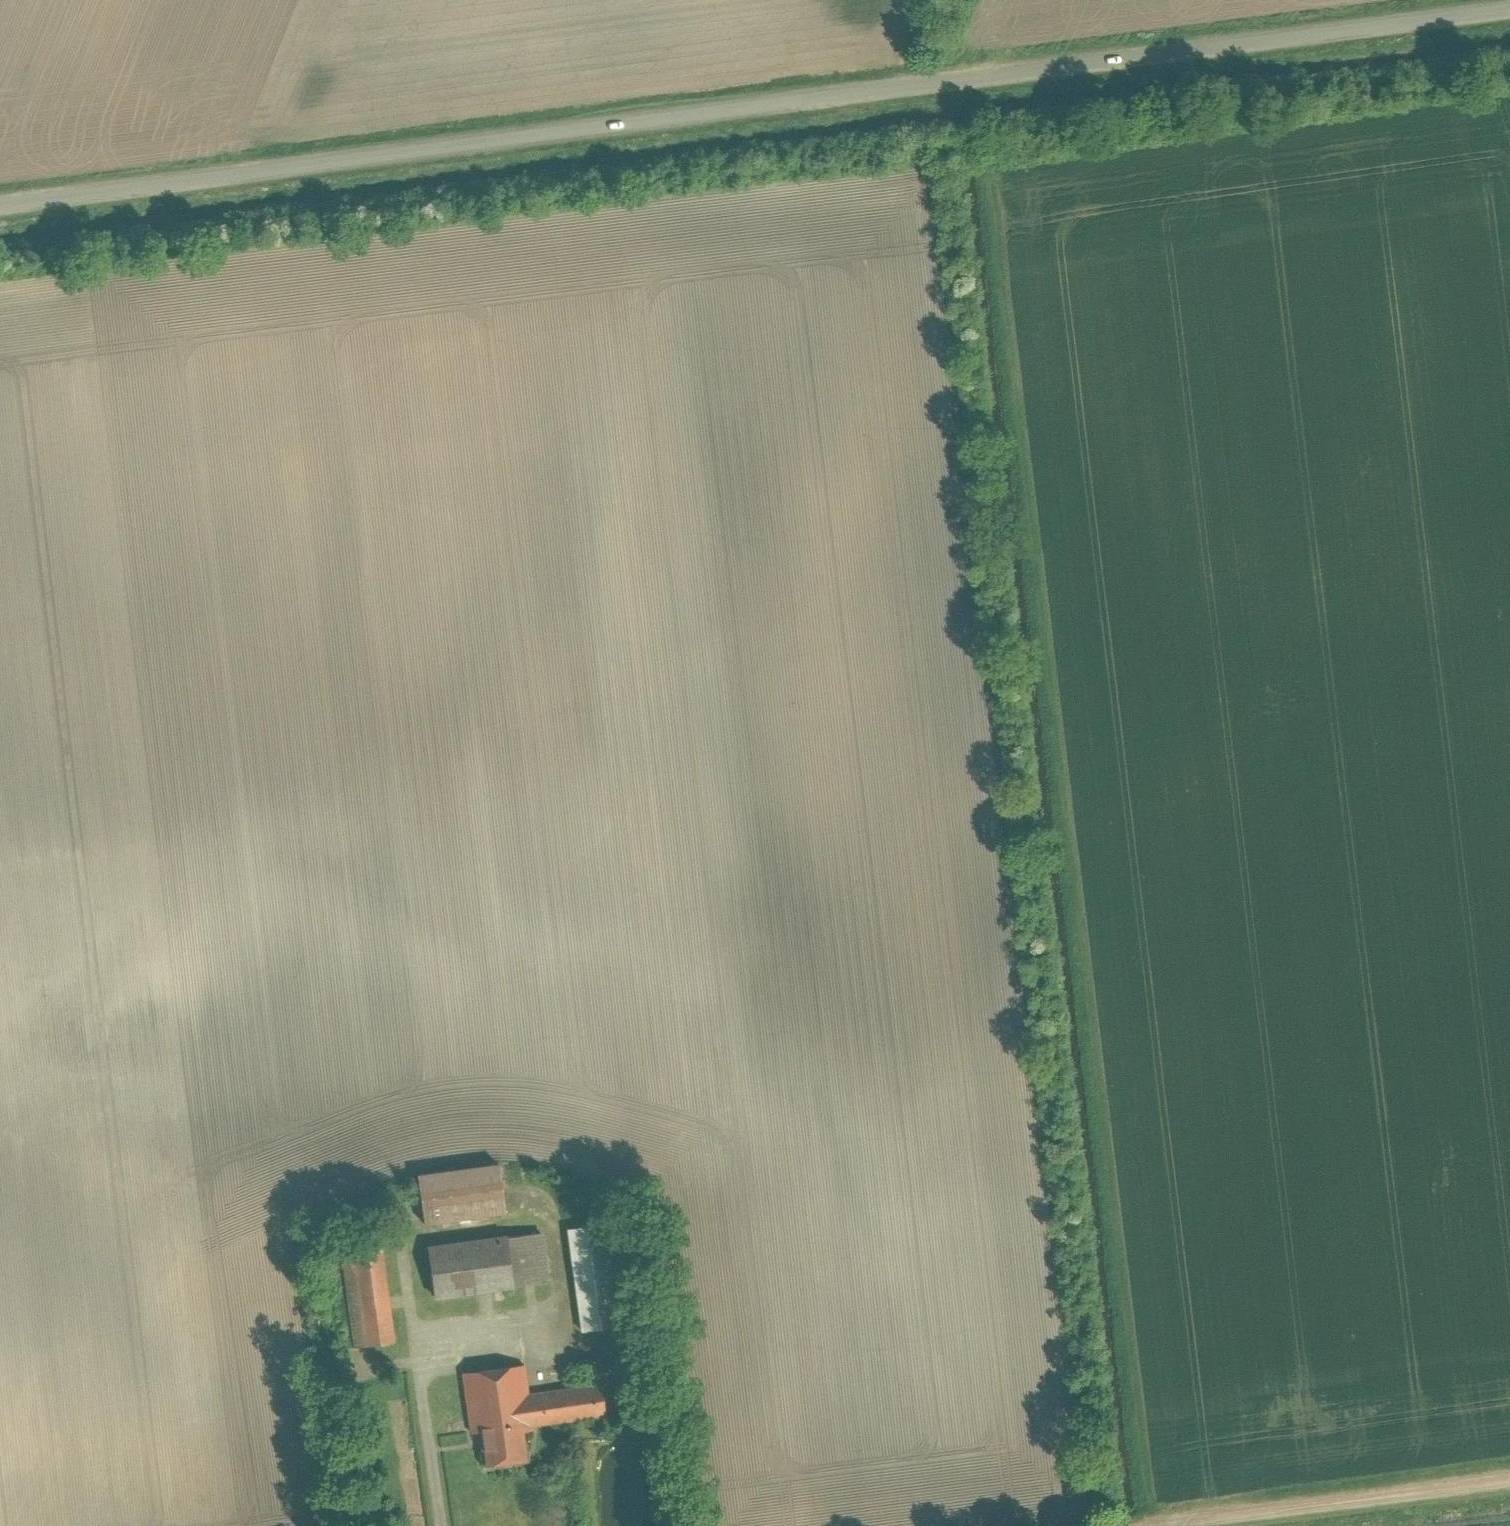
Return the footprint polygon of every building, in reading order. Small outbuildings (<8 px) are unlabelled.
[(396,1173),(402,1220),(487,1210),(481,1163),(396,1173)] [(548,1224),(561,1330),(597,1326),(584,1220),(548,1224)] [(406,1242),(413,1292),(532,1275),(525,1225),(406,1242)] [(319,1250),(330,1344),(375,1339),(363,1245),(319,1250)] [(473,1434),(477,1465),(519,1459),(515,1429),(599,1418),(593,1378),(526,1387),(522,1361),(454,1370),(462,1436),(473,1434)]
